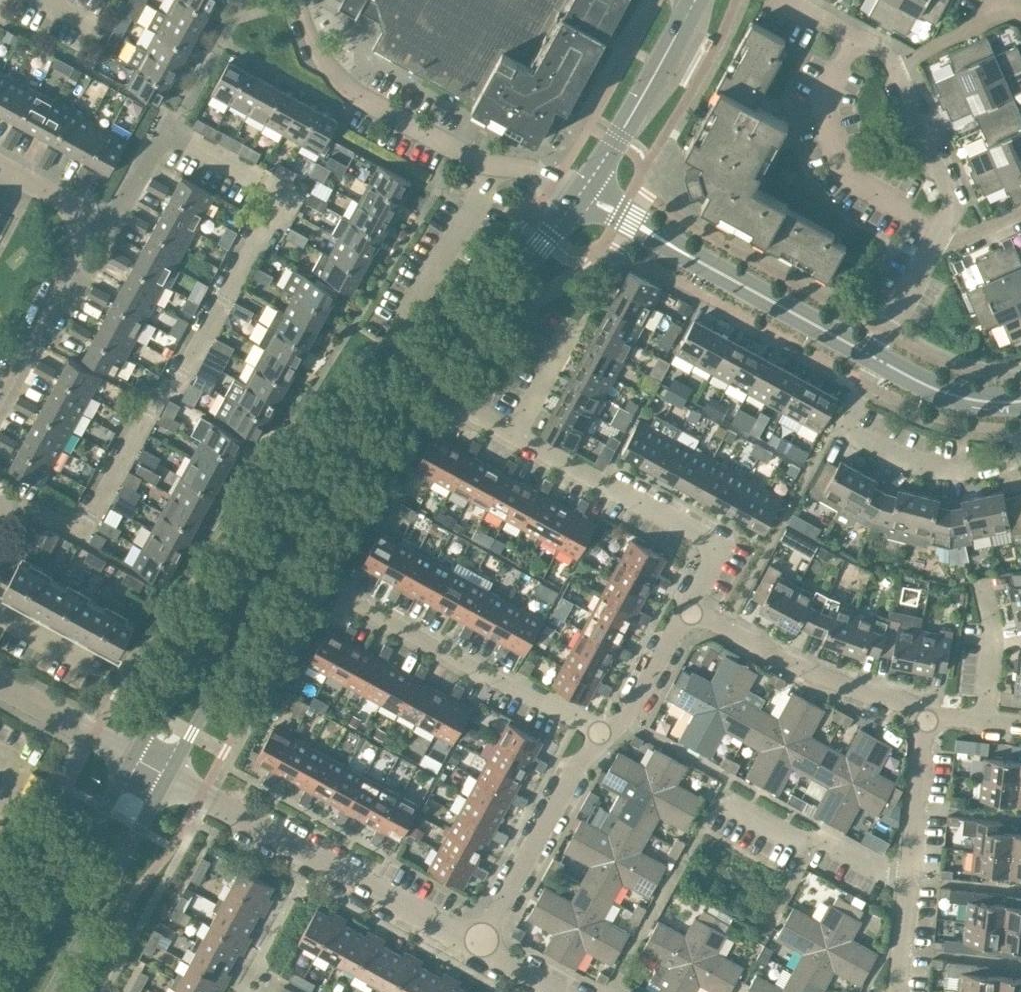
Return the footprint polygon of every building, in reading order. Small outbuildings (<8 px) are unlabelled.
[(199,31),(209,13),(185,0),(174,0),(167,13),(199,31)] [(209,13),(216,0),(185,0),(209,13)] [(474,103),(503,50),(529,64),(564,0),(374,0),(383,29),(373,48),(474,103)] [(538,141),(548,123),(554,126),(554,125),(573,114),(569,107),(627,0),(564,0),(529,64),(503,50),(474,103),(473,106),(538,141)] [(887,24),(901,0),(877,0),(869,14),(887,24)] [(906,34),(917,13),(935,23),(946,5),(937,0),(901,0),(887,24),(906,34)] [(123,13),(132,18),(137,9),(128,4),(123,13)] [(157,31),(190,49),(199,31),(167,13),(158,8),(148,26),(157,31)] [(118,21),(128,26),(132,18),(123,13),(118,21)] [(749,235),(829,278),(847,245),(832,237),(835,233),(786,206),(787,204),(754,186),(789,122),(756,104),(783,56),(778,53),(786,39),(753,21),(709,100),(713,102),(686,151),(703,160),(700,166),(687,170),(693,189),(694,189),(695,195),(705,200),(702,205),(751,232),(749,235)] [(147,49),(180,67),(190,49),(157,31),(147,49)] [(984,82),(1020,66),(1020,54),(1017,45),(995,54),(987,36),(968,44),(984,82)] [(103,48),(113,53),(118,45),(108,40),(103,48)] [(138,67),(170,85),(180,67),(147,49),(138,44),(129,62),(138,67)] [(943,100),(984,82),(968,44),(948,52),(957,71),(935,81),(943,100)] [(99,57),(108,62),(113,53),(103,48),(99,57)] [(212,93),(231,103),(248,71),(229,60),(212,93)] [(1001,120),(1020,111),(1012,93),(1020,89),(1020,66),(984,82),(1001,120)] [(127,86),(160,103),(170,85),(138,67),(127,86)] [(2,113),(20,81),(2,71),(0,75),(0,112),(2,113)] [(231,103),(248,113),(266,80),(248,71),(231,103)] [(248,113),(266,123),(284,90),(266,80),(248,113)] [(2,113),(20,123),(38,90),(20,81),(2,113)] [(981,128),(1001,120),(984,82),(943,100),(952,119),(974,110),(981,128)] [(20,123),(38,133),(56,100),(38,90),(20,123)] [(266,123),(284,133),(302,100),(284,90),(266,123)] [(38,133),(56,142),(74,110),(56,100),(38,133)] [(284,133),(302,142),(320,110),(302,100),(284,133)] [(56,142),(74,152),(92,120),(74,110),(56,142)] [(302,142),(321,153),(338,120),(320,110),(302,142)] [(1017,157),(1020,155),(1020,114),(1020,111),(1001,120),(1017,157)] [(74,152),(92,162),(110,130),(92,120),(74,152)] [(976,175),(1017,157),(1001,120),(981,128),(989,146),(967,156),(976,175)] [(203,133),(212,137),(217,128),(208,123),(203,133)] [(8,134),(17,140),(22,131),(12,126),(8,134)] [(212,137),(220,142),(226,133),(217,128),(212,137)] [(92,162),(110,172),(128,140),(110,130),(92,162)] [(3,143),(12,148),(17,140),(8,134),(3,143)] [(239,152),(248,157),(253,147),(244,143),(239,152)] [(44,154),(53,159),(58,150),(48,145),(44,154)] [(248,157),(256,162),(261,152),(253,147),(248,157)] [(39,163),(48,168),(53,159),(44,154),(39,163)] [(325,165),(334,170),(339,160),(331,156),(325,165)] [(1015,204),(1020,201),(1020,166),(1017,157),(976,175),(984,194),(1006,185),(1015,204)] [(334,170),(343,175),(348,165),(339,160),(334,170)] [(275,172),(283,177),(289,167),(280,162),(275,172)] [(369,183),(402,201),(412,182),(380,164),(369,183)] [(79,173),(89,179),(93,170),(84,165),(79,173)] [(283,177),(292,181),(297,172),(289,167),(283,177)] [(75,182),(84,187),(89,179),(79,173),(75,182)] [(172,195),(205,213),(215,194),(183,176),(172,195)] [(147,187),(156,192),(161,182),(152,178),(147,187)] [(156,192),(164,197),(170,187),(161,182),(156,192)] [(360,201),(392,219),(402,201),(369,183),(360,201)] [(306,201),(315,206),(320,196),(311,191),(306,201)] [(163,213),(195,231),(205,213),(172,195),(163,213)] [(315,206),(323,210),(329,201),(320,196),(315,206)] [(350,219),(382,237),(392,219),(360,201),(350,219)] [(127,223),(136,228),(141,218),(133,213),(127,223)] [(153,231),(185,249),(195,231),(163,213),(153,231)] [(340,237),(372,254),(382,237),(350,219),(343,215),(333,233),(340,237)] [(136,228),(145,232),(150,223),(141,218),(136,228)] [(286,237),(295,242),(300,232),(292,227),(286,237)] [(143,249),(176,266),(185,249),(153,231),(143,249)] [(295,242),(304,246),(309,237),(300,232),(295,242)] [(330,255),(363,272),(372,254),(340,237),(330,255)] [(1013,293),(1020,289),(1020,259),(1014,243),(995,251),(1013,293)] [(108,259),(117,263),(122,254),(113,249),(108,259)] [(133,267),(166,284),(176,266),(143,249),(133,267)] [(313,269),(352,291),(363,272),(330,255),(323,251),(313,269)] [(975,309),(1013,293),(995,251),(976,260),(985,282),(966,290),(975,309)] [(117,263),(125,268),(130,259),(122,254),(117,263)] [(251,275),(260,280),(265,271),(257,266),(251,275)] [(124,284),(156,302),(166,284),(133,267),(124,284)] [(295,293),(328,311),(338,292),(294,268),(284,287),(295,293)] [(620,288),(654,306),(664,288),(630,270),(620,288)] [(260,280),(269,285),(274,275),(265,271),(260,280)] [(114,302),(146,320),(156,302),(124,284),(114,302)] [(88,295),(97,299),(102,290),(94,285),(88,295)] [(610,306),(644,324),(654,306),(620,288),(610,306)] [(1020,312),(1020,289),(1013,293),(1020,312)] [(97,299),(106,304),(111,295),(102,290),(97,299)] [(286,311),(318,329),(328,311),(295,293),(286,311)] [(1011,342),(1020,338),(1020,312),(1013,293),(975,309),(983,328),(1002,320),(1011,342)] [(677,309),(688,315),(693,305),(682,299),(677,309)] [(104,320),(137,338),(146,320),(114,302),(104,320)] [(232,311),(241,316),(246,306),(237,302),(232,311)] [(241,316),(249,321),(254,311),(246,306),(241,316)] [(601,324),(634,342),(644,324),(610,306),(601,324)] [(269,325),(308,347),(318,329),(286,311),(279,308),(269,325)] [(676,352),(694,362),(713,329),(694,319),(676,352)] [(94,338),(127,356),(137,338),(104,320),(94,338)] [(69,330),(77,335),(83,326),(74,321),(69,330)] [(591,342),(624,360),(634,342),(601,324),(591,342)] [(266,347),(298,365),(308,347),(269,325),(259,343),(266,347)] [(77,335),(86,340),(91,330),(83,326),(77,335)] [(665,335),(674,340),(679,331),(670,326),(665,335)] [(694,362),(712,372),(731,338),(713,329),(694,362)] [(660,344),(669,349),(674,340),(665,335),(660,344)] [(84,357),(116,375),(127,356),(94,338),(84,357)] [(212,347),(221,352),(226,342),(217,338),(212,347)] [(712,372),(730,382),(749,348),(731,338),(712,372)] [(221,352),(230,357),(235,347),(226,342),(221,352)] [(581,360),(615,378),(624,360),(591,342),(581,360)] [(256,365),(289,383),(298,365),(266,347),(256,365)] [(730,382),(748,391),(766,358),(749,348),(730,382)] [(59,377),(92,395),(102,376),(70,358),(59,377)] [(748,391),(766,401),(784,367),(766,358),(748,391)] [(34,369),(43,374),(48,364),(39,360),(34,369)] [(571,377),(605,396),(615,378),(581,360),(571,377)] [(645,371),(654,376),(659,368),(649,363),(645,371)] [(43,374),(51,379),(57,369),(48,364),(43,374)] [(246,383),(279,400),(289,383),(256,365),(246,383)] [(766,401),(784,411),(802,377),(784,367),(766,401)] [(640,381),(649,386),(654,376),(645,371),(640,381)] [(193,383),(202,388),(207,378),(198,373),(193,383)] [(50,395),(82,412),(92,395),(59,377),(50,395)] [(226,395),(269,418),(279,400),(246,383),(236,377),(226,395)] [(562,395),(595,414),(605,396),(571,377),(562,395)] [(784,411),(802,421),(820,387),(802,377),(784,411)] [(202,388),(210,392),(215,383),(207,378),(202,388)] [(672,389),(678,392),(683,383),(677,380),(672,389)] [(678,392),(687,397),(692,388),(683,383),(678,392)] [(802,421),(820,431),(839,397),(820,387),(802,421)] [(187,389),(182,398),(193,404),(198,395),(187,389)] [(668,397),(673,400),(678,392),(672,389),(668,397)] [(673,400),(682,405),(687,397),(678,392),(673,400)] [(14,405),(23,410),(28,400),(20,395),(14,405)] [(40,412),(72,430),(82,412),(50,395),(40,412)] [(216,414),(259,437),(269,418),(226,395),(216,414)] [(552,413),(585,431),(595,414),(562,395),(552,413)] [(705,407),(714,411),(719,402),(710,397),(705,407)] [(626,407),(635,412),(639,404),(630,399),(626,407)] [(23,410),(32,414),(37,405),(28,400),(23,410)] [(714,411),(723,416),(728,407),(719,402),(714,411)] [(620,416),(629,421),(635,412),(626,407),(620,416)] [(687,417),(696,422),(701,413),(692,408),(687,417)] [(30,430),(62,448),(72,430),(40,412),(30,430)] [(158,421),(167,426),(172,417),(163,412),(158,421)] [(542,432),(575,450),(585,431),(552,413),(542,432)] [(622,452),(640,462),(664,418),(656,414),(651,424),(640,418),(622,452)] [(167,426),(175,431),(180,421),(172,417),(167,426)] [(741,426),(750,431),(755,422),(746,417),(741,426)] [(658,472),(676,438),(682,428),(664,418),(640,462),(658,472)] [(202,439),(234,457),(245,438),(212,421),(202,439)] [(750,431),(759,436),(764,427),(755,422),(750,431)] [(715,432),(723,437),(728,428),(720,423),(715,432)] [(723,437),(732,442),(737,433),(728,428),(723,437)] [(20,448),(52,466),(62,448),(30,430),(20,448)] [(4,445),(9,436),(0,431),(0,443),(4,445)] [(415,468),(434,478),(453,444),(434,434),(415,468)] [(606,443),(615,448),(620,440),(610,435),(606,443)] [(4,445),(12,450),(17,441),(9,436),(4,445)] [(777,445),(786,450),(791,441),(782,436),(777,445)] [(470,445),(478,450),(482,443),(474,438),(470,445)] [(658,472),(676,481),(694,448),(676,438),(658,472)] [(192,457),(224,475),(234,457),(202,439),(192,457)] [(786,450),(794,455),(799,446),(791,441),(786,450)] [(750,452),(759,456),(764,447),(755,442),(750,452)] [(601,452),(610,457),(615,448),(606,443),(601,452)] [(434,478),(452,488),(471,454),(475,456),(478,450),(470,445),(466,451),(453,444),(434,478)] [(759,456),(768,461),(773,452),(764,447),(759,456)] [(10,467),(42,485),(52,466),(20,448),(10,467)] [(138,457),(147,462),(152,453),(143,448),(138,457)] [(676,481),(694,491),(712,458),(694,448),(676,481)] [(147,462),(156,467),(161,457),(152,453),(147,462)] [(452,488),(470,498),(489,464),(475,456),(471,454),(452,488)] [(182,475),(215,493),(224,475),(192,457),(182,475)] [(506,465),(514,469),(518,462),(509,458),(506,465)] [(694,491),(712,501),(730,467),(712,458),(694,491)] [(839,508),(860,469),(841,459),(838,465),(828,459),(810,492),(839,508)] [(787,471),(795,476),(800,467),(792,462),(787,471)] [(470,498),(488,507),(506,473),(511,476),(514,469),(506,465),(502,471),(489,464),(470,498)] [(712,501),(730,511),(748,477),(730,467),(712,501)] [(857,518),(872,527),(886,491),(875,486),(878,480),(860,469),(839,508),(834,517),(847,524),(855,522),(857,518)] [(488,507),(506,517),(524,483),(511,476),(506,473),(488,507)] [(173,493),(205,511),(215,493),(182,475),(173,493)] [(542,484),(550,489),(554,482),(545,477),(542,484)] [(730,511),(747,520),(766,487),(748,477),(730,511)] [(506,517),(524,527),(542,493),(546,495),(550,489),(542,484),(538,491),(524,483),(506,517)] [(119,493),(128,498),(133,488),(124,484),(119,493)] [(747,520),(766,530),(784,497),(766,487),(747,520)] [(128,498),(136,503),(141,493),(133,488),(128,498)] [(887,535),(908,541),(920,493),(899,488),(897,494),(886,491),(872,527),(888,531),(887,535)] [(393,496),(401,501),(405,494),(397,490),(393,496)] [(991,533),(1010,529),(1011,534),(1020,532),(1020,505),(1017,494),(1005,497),(1004,490),(983,494),(991,533)] [(163,511),(195,529),(205,511),(173,493),(163,511)] [(524,527),(542,537),(560,503),(546,495),(542,493),(524,527)] [(929,541),(950,547),(951,508),(939,505),(940,498),(920,493),(908,541),(928,546),(929,541)] [(951,508),(950,547),(972,542),(971,537),(991,533),(983,494),(962,499),(963,505),(951,508)] [(389,503),(398,508),(401,501),(393,496),(389,503)] [(577,504),(586,508),(590,502),(581,497),(577,504)] [(542,537),(559,547),(578,513),(582,515),(586,508),(577,504),(574,510),(560,503),(542,537)] [(153,529),(185,547),(195,529),(163,511),(153,529)] [(559,547),(578,557),(597,523),(582,515),(578,513),(559,547)] [(99,529),(108,534),(113,524),(104,520),(99,529)] [(108,534),(117,538),(122,529),(113,524),(108,534)] [(477,528),(472,537),(489,545),(489,546),(494,537),(477,528)] [(143,547),(175,564),(185,547),(153,529),(143,547)] [(46,538),(55,543),(60,535),(51,530),(46,538)] [(381,575),(400,541),(381,531),(362,565),(381,575)] [(41,547),(51,552),(55,543),(46,538),(41,547)] [(632,539),(622,558),(656,576),(654,581),(660,584),(665,576),(658,572),(666,558),(632,539)] [(399,585),(418,551),(400,541),(381,575),(395,583),(399,585)] [(133,566),(165,583),(175,564),(143,547),(133,566)] [(84,560),(93,565),(98,555),(89,551),(84,560)] [(417,595),(435,561),(418,551),(399,585),(395,583),(391,589),(400,594),(403,587),(417,595)] [(93,565),(101,570),(107,560),(98,555),(93,565)] [(622,558),(612,576),(646,594),(654,581),(656,576),(622,558)] [(117,658),(136,623),(20,560),(10,579),(1,574),(0,575),(0,595),(3,597),(3,596),(117,658)] [(435,604),(453,570),(435,561),(417,595),(431,602),(435,604)] [(778,619),(797,584),(780,575),(782,570),(771,564),(753,597),(763,602),(760,608),(778,619)] [(453,614),(471,580),(453,570),(435,604),(431,602),(427,609),(436,613),(439,607),(453,614)] [(1020,604),(1020,570),(1014,571),(1016,583),(1010,584),(1014,605),(1020,604)] [(122,581),(131,586),(136,576),(127,571),(122,581)] [(131,586),(139,590),(144,581),(136,576),(131,586)] [(612,576),(602,594),(636,612),(634,616),(641,620),(645,612),(639,608),(646,594),(612,576)] [(665,576),(660,584),(667,588),(671,579),(665,576)] [(471,624),(489,590),(471,580),(453,614),(466,622),(471,624)] [(813,630),(828,595),(817,589),(815,594),(797,584),(778,619),(797,629),(800,623),(812,629),(813,630)] [(396,600),(400,594),(391,589),(388,596),(396,600)] [(475,626),(489,634),(507,600),(489,590),(471,624),(466,622),(463,628),(471,633),(475,626)] [(602,594),(593,611),(627,630),(634,616),(636,612),(602,594)] [(843,648),(857,611),(838,604),(840,599),(828,595),(813,630),(826,634),(823,641),(843,648)] [(489,634),(502,641),(506,644),(525,610),(507,600),(489,634)] [(432,620),(436,613),(427,609),(423,615),(432,620)] [(499,648),(507,652),(511,646),(525,654),(544,620),(525,610),(506,644),(502,641),(499,648)] [(593,611),(583,629),(617,648),(614,652),(621,656),(626,647),(619,644),(627,630),(593,611)] [(866,649),(879,653),(889,617),(877,613),(876,618),(857,611),(843,648),(863,655),(866,649)] [(645,612),(641,620),(647,624),(652,615),(645,612)] [(891,663),(912,667),(920,629),(900,625),(901,619),(889,617),(879,653),(880,654),(893,656),(891,663)] [(345,630),(354,635),(357,628),(349,624),(345,630)] [(912,667),(933,671),(935,665),(946,667),(953,630),(941,627),(940,633),(920,629),(912,667)] [(468,640),(471,633),(463,628),(459,635),(468,640)] [(309,663),(328,673),(346,639),(350,641),(354,635),(345,630),(342,637),(327,629),(309,663)] [(583,629),(573,647),(607,666),(614,652),(617,648),(583,629)] [(328,673),(345,683),(364,649),(350,641),(346,639),(328,673)] [(381,650),(390,654),(393,648),(385,643),(381,650)] [(597,684),(595,688),(601,692),(606,683),(599,680),(607,666),(573,647),(563,665),(597,684)] [(626,647),(621,656),(628,659),(632,651),(626,647)] [(495,654),(503,659),(507,652),(499,648),(495,654)] [(345,683),(363,693),(382,659),(386,661),(390,654),(381,650),(378,656),(364,649),(345,683)] [(676,682),(718,705),(742,662),(726,654),(711,681),(693,671),(691,673),(683,669),(676,682)] [(363,693),(381,702),(400,668),(386,661),(382,659),(363,693)] [(718,705),(752,724),(761,708),(743,698),(758,671),(742,662),(718,705)] [(417,669),(426,674),(429,667),(421,663),(417,669)] [(553,684),(587,702),(595,688),(597,684),(563,665),(553,684)] [(381,702),(399,712),(418,678),(422,680),(426,674),(417,669),(414,676),(400,668),(381,702)] [(766,680),(773,685),(778,675),(771,671),(766,680)] [(773,685),(781,689),(786,680),(778,675),(773,685)] [(399,712),(417,722),(436,688),(422,680),(418,678),(399,712)] [(453,689),(461,694),(465,687),(457,682),(453,689)] [(695,748),(718,705),(676,682),(669,695),(677,700),(676,702),(685,707),(681,716),(689,721),(679,739),(695,748)] [(606,683),(601,692),(608,695),(613,687),(606,683)] [(417,722),(435,732),(453,698),(458,700),(461,694),(453,689),(449,695),(436,688),(417,722)] [(752,724),(786,742),(809,699),(793,691),(779,718),(761,708),(752,724)] [(310,705),(325,713),(330,704),(315,696),(310,705)] [(435,732),(454,742),(472,708),(458,700),(453,698),(435,732)] [(786,742),(819,760),(828,745),(810,735),(825,708),(809,699),(786,742)] [(744,739),(752,724),(718,705),(695,748),(711,756),(726,730),(744,739)] [(833,717),(841,722),(846,712),(838,708),(833,717)] [(841,722),(849,726),(854,717),(846,712),(841,722)] [(509,722),(498,741),(532,760),(530,764),(537,768),(541,759),(535,756),(543,741),(509,722)] [(762,785),(786,742),(752,724),(744,739),(761,749),(747,776),(762,785)] [(275,770),(293,736),(274,726),(256,760),(270,768),(275,770)] [(819,760),(853,779),(877,736),(861,728),(846,754),(828,745),(819,760)] [(631,741),(640,746),(644,738),(635,733),(631,741)] [(293,780),(311,746),(293,736),(275,770),(270,768),(267,774),(275,779),(279,772),(293,780)] [(877,736),(853,779),(896,802),(903,789),(895,784),(896,782),(878,772),(892,745),(877,736)] [(955,747),(969,748),(970,739),(956,738),(955,747)] [(498,741),(489,759),(523,778),(530,764),(532,760),(498,741)] [(811,776),(819,760),(786,742),(762,785),(778,793),(793,766),(811,776)] [(1020,753),(1020,745),(1013,744),(1012,752),(1020,753)] [(310,790),(329,756),(311,746),(293,780),(306,787),(310,790)] [(610,767),(653,790),(672,756),(656,747),(646,766),(619,751),(610,767)] [(720,764),(728,768),(733,759),(725,755),(720,764)] [(328,799),(347,765),(329,756),(310,790),(306,787),(303,794),(311,798),(315,792),(328,799)] [(672,756),(653,790),(696,813),(704,798),(677,783),(687,764),(672,756)] [(1020,782),(1020,769),(1020,761),(985,757),(982,778),(1020,782)] [(489,759),(479,777),(513,796),(511,800),(517,803),(522,795),(515,791),(523,778),(489,759)] [(541,759),(537,768),(543,771),(548,763),(541,759)] [(728,768),(735,773),(740,764),(733,759),(728,768)] [(814,813),(830,822),(853,779),(819,760),(811,776),(829,786),(814,813)] [(346,809),(365,775),(347,765),(328,799),(342,807),(346,809)] [(610,810),(634,824),(653,790),(610,767),(601,782),(620,792),(610,810)] [(272,785),(275,779),(267,774),(263,781),(272,785)] [(350,811),(364,819),(382,785),(365,775),(346,809),(342,807),(338,813),(347,818),(350,811)] [(706,783),(715,788),(720,780),(711,775),(706,783)] [(479,777),(469,795),(503,813),(511,800),(513,796),(479,777)] [(980,799),(1017,803),(1020,782),(982,778),(980,799)] [(830,822),(846,830),(860,803),(879,813),(883,805),(892,810),(896,802),(853,779),(830,822)] [(364,819),(378,826),(382,829),(400,795),(382,785),(364,819)] [(586,797),(596,802),(600,795),(591,790),(586,797)] [(653,790),(634,824),(650,832),(660,814),(687,829),(696,813),(653,790)] [(787,801),(795,805),(800,796),(792,792),(787,801)] [(307,805),(311,798),(303,794),(299,800),(307,805)] [(374,833),(383,838),(386,831),(401,839),(419,805),(400,795),(382,829),(378,826),(374,833)] [(469,795),(459,813),(493,831),(491,836),(497,839),(502,831),(496,827),(503,813),(469,795)] [(522,795),(517,803),(524,807),(528,799),(522,795)] [(795,805),(803,809),(808,800),(800,796),(795,805)] [(582,805),(591,810),(596,802),(586,797),(582,805)] [(949,805),(960,806),(961,799),(950,797),(949,805)] [(573,834),(616,857),(634,824),(610,810),(600,828),(582,818),(573,834)] [(343,825),(347,818),(338,813),(335,820),(343,825)] [(459,813),(450,831),(484,849),(491,836),(493,831),(459,813)] [(947,823),(958,824),(959,816),(948,815),(947,823)] [(974,849),(1012,853),(1014,833),(1003,831),(1004,823),(966,819),(964,831),(976,832),(974,849)] [(698,823),(692,820),(687,829),(690,831),(693,833),(698,823)] [(634,824),(616,857),(659,881),(667,865),(640,850),(650,832),(634,824)] [(474,867),(471,871),(478,875),(482,867),(476,863),(484,849),(450,831),(440,849),(474,867)] [(502,831),(497,839),(504,843),(509,834),(502,831)] [(371,840),(379,844),(383,838),(374,833),(371,840)] [(1020,854),(1020,833),(1014,833),(1012,853),(1020,854)] [(582,882),(598,891),(616,857),(573,834),(565,850),(592,864),(582,882)] [(673,844),(682,849),(686,842),(677,837),(673,844)] [(889,843),(882,839),(876,849),(883,853),(889,843)] [(668,852),(677,857),(682,849),(673,844),(668,852)] [(430,867),(463,886),(471,871),(474,867),(440,849),(430,867)] [(972,870),(1009,874),(1012,853),(974,849),(972,870)] [(1020,875),(1020,854),(1012,853),(1009,874),(1020,875)] [(197,867),(205,872),(211,861),(203,856),(197,867)] [(549,865),(559,870),(563,862),(554,857),(549,865)] [(616,857),(598,891),(613,900),(623,882),(650,896),(659,881),(616,857)] [(232,886),(268,906),(273,898),(268,895),(275,884),(238,864),(234,871),(238,874),(232,886)] [(545,872),(554,877),(559,870),(549,865),(545,872)] [(191,878),(199,883),(205,872),(197,867),(191,878)] [(482,867),(478,875),(485,879),(489,870),(482,867)] [(941,877),(952,878),(953,870),(942,869),(941,877)] [(536,901),(579,925),(598,891),(582,882),(572,900),(545,885),(536,901)] [(217,903),(254,923),(259,912),(264,915),(268,906),(232,886),(225,899),(220,896),(217,903)] [(939,894),(950,896),(951,888),(940,887),(939,894)] [(966,921),(1004,925),(1006,904),(994,903),(995,896),(988,895),(988,893),(957,890),(956,900),(969,902),(966,921)] [(598,891),(579,925),(622,948),(630,932),(604,917),(613,900),(598,891)] [(176,905),(185,910),(191,899),(183,894),(176,905)] [(785,922),(827,945),(851,902),(838,895),(833,904),(830,902),(820,921),(793,906),(785,922)] [(545,950),(560,959),(579,925),(536,901),(528,917),(555,932),(545,950)] [(851,902),(827,945),(870,969),(879,953),(852,938),(862,920),(859,918),(864,910),(851,902)] [(211,924),(248,944),(252,936),(248,933),(254,923),(217,903),(213,909),(218,912),(211,924)] [(633,911),(643,916),(647,908),(638,903),(633,911)] [(1020,927),(1020,906),(1006,904),(1004,925),(1020,927)] [(170,916),(179,921),(185,910),(176,905),(170,916)] [(307,944),(319,951),(339,914),(331,909),(328,914),(317,908),(297,945),(304,948),(307,944)] [(650,935),(693,959),(716,916),(703,909),(699,917),(696,916),(686,934),(659,920),(650,935)] [(716,916),(693,959),(736,982),(744,967),(717,952),(727,933),(725,932),(734,916),(720,909),(716,916)] [(629,918),(638,923),(643,916),(633,911),(629,918)] [(329,962),(335,966),(356,929),(345,923),(347,919),(339,914),(319,951),(332,957),(329,962)] [(964,941),(1001,945),(1004,925),(966,921),(964,941)] [(793,970),(809,979),(827,945),(785,922),(776,937),(803,952),(793,970)] [(196,941),(233,961),(239,950),(243,953),(248,944),(211,924),(204,937),(199,934),(196,941)] [(512,933),(521,938),(526,930),(517,925),(512,933)] [(560,959),(576,967),(586,949),(613,964),(622,948),(579,925),(560,959)] [(1020,948),(1020,927),(1004,925),(1001,945),(1020,948)] [(149,940),(157,944),(163,933),(155,928),(149,940)] [(345,964),(357,971),(377,935),(369,930),(366,934),(356,929),(335,966),(342,969),(345,964)] [(367,983),(373,986),(393,949),(383,944),(385,939),(377,935),(357,971),(369,978),(367,983)] [(693,959),(650,935),(641,951),(660,961),(650,980),(661,986),(657,991),(675,991),(693,959)] [(143,951),(151,955),(157,944),(149,940),(143,951)] [(933,948),(944,949),(945,941),(934,940),(933,948)] [(190,962),(227,982),(231,974),(227,971),(233,961),(196,941),(192,947),(197,950),(190,962)] [(760,952),(769,957),(773,949),(764,944),(760,952)] [(827,945),(809,979),(825,987),(834,970),(861,984),(870,969),(827,945)] [(395,991),(415,955),(406,951),(404,955),(393,949),(373,986),(380,990),(382,985),(395,991)] [(756,960),(765,965),(769,957),(760,952),(756,960)] [(431,970),(421,964),(423,960),(415,955),(395,991),(419,991),(431,970)] [(931,966),(942,967),(943,959),(932,958),(931,966)] [(700,983),(716,991),(730,991),(736,982),(693,959),(675,991),(695,991),(700,983)] [(200,991),(216,991),(218,988),(222,990),(227,982),(190,962),(183,974),(179,972),(175,978),(200,991)] [(960,991),(996,991),(998,975),(988,974),(989,966),(984,966),(983,967),(978,967),(977,965),(950,962),(949,973),(961,974),(959,991),(960,991)] [(135,981),(143,985),(149,974),(141,970),(135,981)] [(453,976),(444,972),(442,976),(431,970),(419,991),(444,991),(453,976)] [(753,991),(802,991),(809,979),(793,970),(783,988),(756,973),(748,989),(753,991)] [(289,979),(300,985),(305,977),(294,971),(289,979)] [(596,979),(606,984),(610,976),(601,971),(596,979)] [(998,975),(996,991),(1020,991),(1020,978),(998,975)] [(469,991),(459,985),(461,981),(453,976),(444,991),(469,991)] [(300,985),(311,991),(316,983),(305,977),(300,985)] [(175,978),(172,985),(176,988),(174,991),(200,991),(175,978)] [(802,991),(822,991),(825,987),(809,979),(802,991)] [(143,985),(135,981),(129,991),(140,991),(143,985)]
